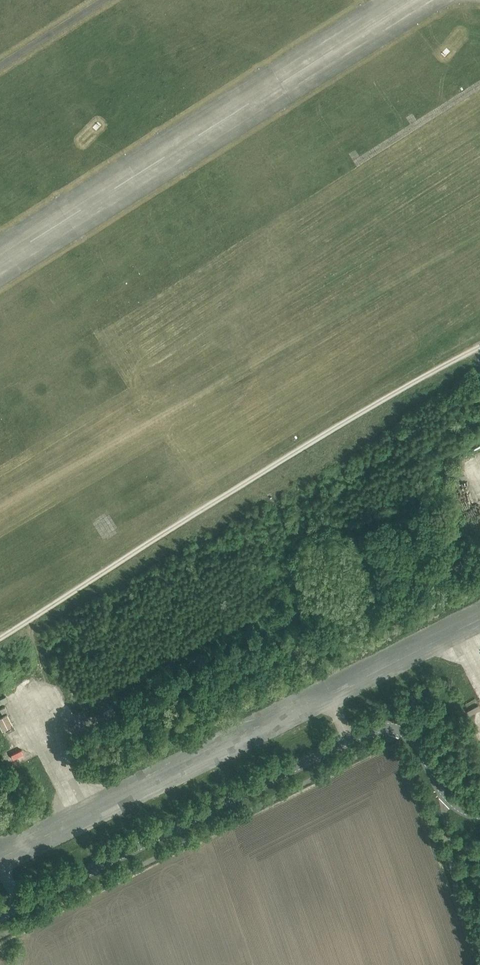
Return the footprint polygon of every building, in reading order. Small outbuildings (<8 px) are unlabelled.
[(115,716),(112,710),(105,714),(107,719),(115,716)] [(13,961),(21,963),(24,952),(15,950),(13,961)]
